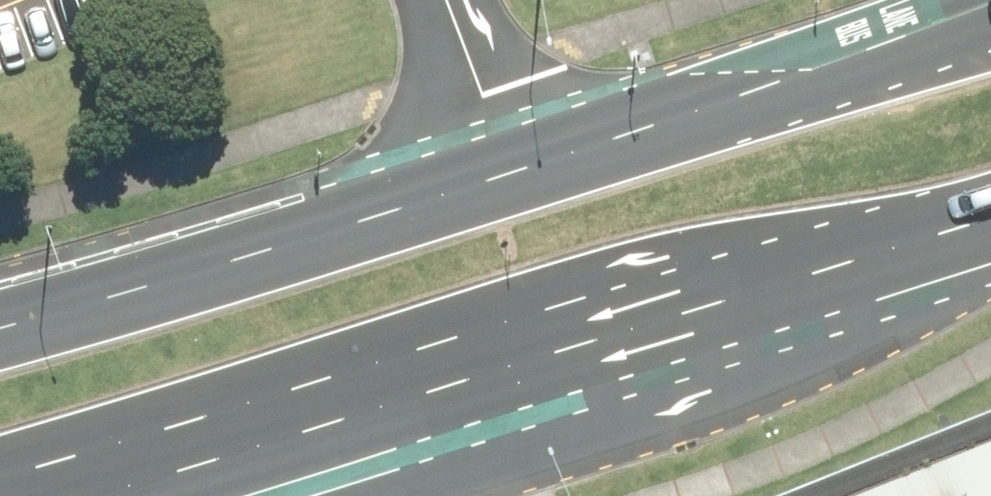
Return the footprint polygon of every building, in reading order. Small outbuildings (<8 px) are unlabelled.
[(734,495),(990,495),(990,391),(734,495)]
